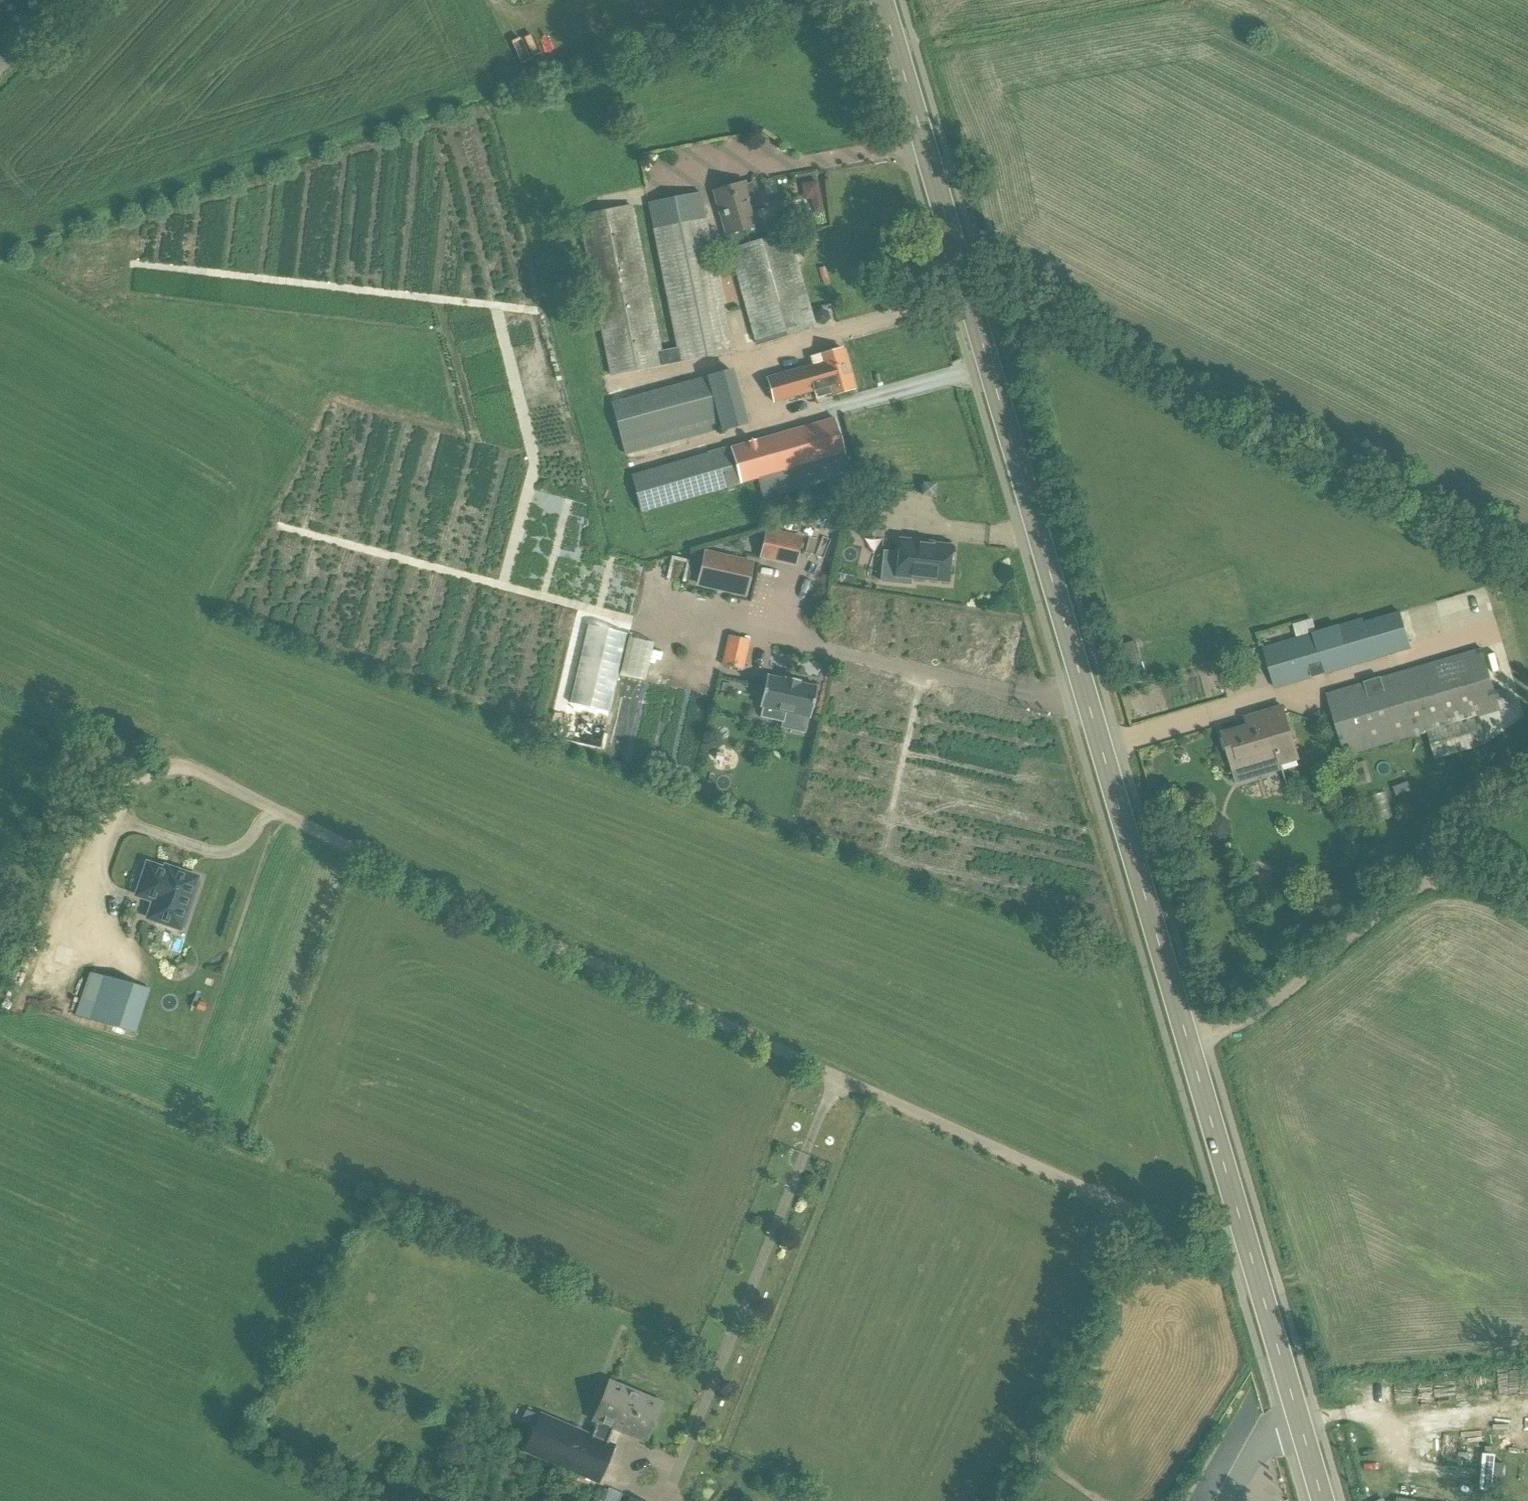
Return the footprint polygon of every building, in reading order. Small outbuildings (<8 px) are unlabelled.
[(818,182),(801,185),(805,202),(812,201),(815,215),(824,213),(818,182)] [(755,184),(748,186),(747,183),(715,193),(731,250),(773,238),(769,223),(759,226),(754,209),(762,206),(755,184)] [(634,205),(579,217),(612,376),(735,353),(704,192),(647,203),(678,348),(664,351),(634,205)] [(790,234),(773,238),(731,250),(758,344),(817,328),(790,234)] [(825,363),(769,379),(776,403),(816,391),(818,399),(834,394),(834,396),(856,390),(845,349),(823,355),(825,363)] [(735,370),(613,402),(627,453),(722,429),(724,432),(750,426),(735,370)] [(838,418),(633,475),(643,514),(758,480),(765,500),(852,476),(838,418)] [(801,539),(766,531),(761,553),(796,560),(801,539)] [(903,537),(897,573),(955,583),(961,546),(903,537)] [(704,552),(698,578),(747,589),(753,563),(704,552)] [(1364,618),(1263,645),(1277,690),(1414,650),(1402,610),(1366,621),(1364,618)] [(669,631),(685,632),(686,620),(670,619),(669,631)] [(729,636),(723,664),(743,669),(749,641),(729,636)] [(1136,639),(1123,643),(1128,663),(1141,659),(1136,639)] [(1483,647),(1328,694),(1346,758),(1513,708),(1507,687),(1497,690),(1483,647)] [(767,675),(760,706),(762,707),(760,717),(784,723),(786,712),(810,718),(817,687),(799,682),(799,680),(786,677),(785,679),(767,675)] [(1249,727),(1225,734),(1236,770),(1280,758),(1282,765),(1300,760),(1285,707),(1247,718),(1249,727)] [(1479,719),(1429,734),(1437,759),(1487,744),(1479,719)] [(1366,761),(1349,766),(1356,787),(1372,782),(1366,761)] [(1212,830),(1211,839),(1214,845),(1222,846),(1227,842),(1229,832),(1212,830)] [(179,928),(196,877),(178,871),(177,874),(148,864),(138,894),(155,900),(149,917),(179,928)] [(139,1033),(152,990),(92,972),(79,1015),(139,1033)] [(543,1414),(528,1452),(600,1481),(615,1445),(607,1442),(613,1427),(647,1441),(662,1403),(611,1382),(595,1420),(600,1423),(595,1435),(543,1414)] [(596,1500),(597,1500),(605,1500),(608,1492),(600,1489),(596,1500)]
